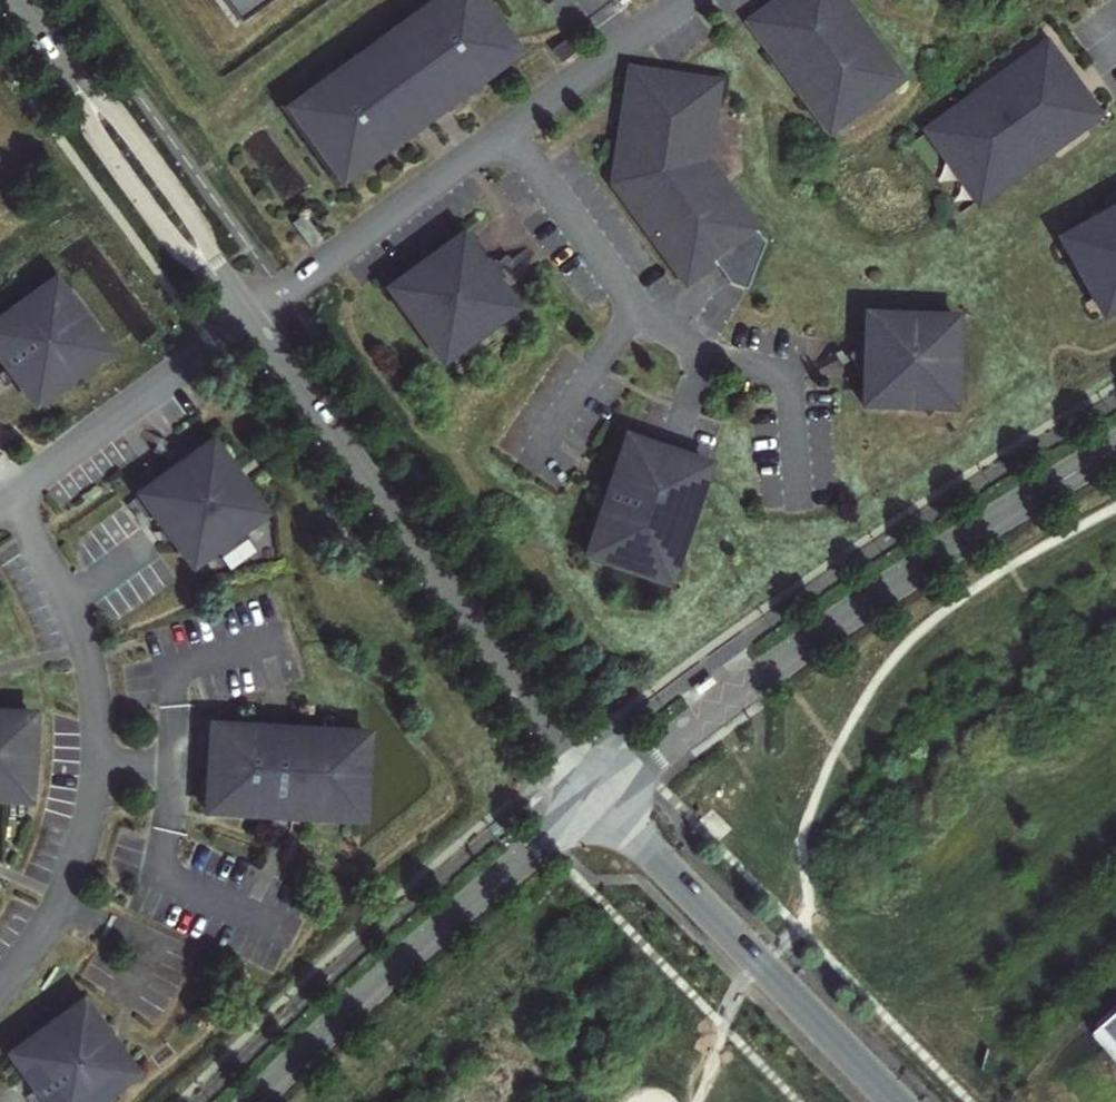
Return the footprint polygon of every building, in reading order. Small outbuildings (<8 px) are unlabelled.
[(229,29),(268,0),(208,0),(229,29)] [(288,110),(341,182),(413,130),(405,119),(437,96),(445,107),(517,54),(483,7),(478,0),(439,0),(392,34),(402,48),(370,71),(361,57),(303,99),(288,110)] [(841,0),(779,0),(750,21),(828,129),(896,78),(841,0)] [(490,2),(483,7),(499,30),(506,24),(490,2)] [(1094,114),(1044,45),(927,131),(978,200),(1094,114)] [(717,84),(632,70),(613,181),(686,282),(714,263),(728,285),(746,292),(764,244),(704,161),(717,84)] [(288,110),(303,99),(298,92),(276,108),(335,189),(342,184),(288,110)] [(1059,228),(1098,304),(1115,295),(1115,198),(1059,228)] [(300,212),(289,221),(306,244),(317,236),(300,212)] [(470,234),(466,230),(394,282),(446,354),(461,343),(478,330),(518,301),(509,288),(500,275),(486,256),(470,234)] [(520,258),(511,246),(504,251),(513,263),(520,258)] [(494,250),(486,256),(500,275),(508,269),(494,250)] [(53,282),(36,295),(0,321),(0,360),(17,383),(34,407),(106,354),(53,282)] [(950,319),(863,315),(862,339),(860,379),(858,404),(947,408),(950,319)] [(461,343),(466,350),(483,337),(478,330),(461,343)] [(706,468),(627,437),(581,552),(603,565),(660,586),(706,468)] [(211,444),(139,496),(191,568),(214,551),(229,572),(255,553),(240,533),(263,516),(211,444)] [(33,717),(0,715),(0,801),(28,802),(33,717)] [(362,736),(209,727),(204,813),(357,822),(365,822),(370,737),(362,736)] [(11,1058),(43,1101),(102,1101),(136,1077),(83,1005),(11,1058)] [(1098,1028),(1114,1047),(1082,1075),(1105,1101),(1115,1101),(1115,1012),(1098,1028)]
